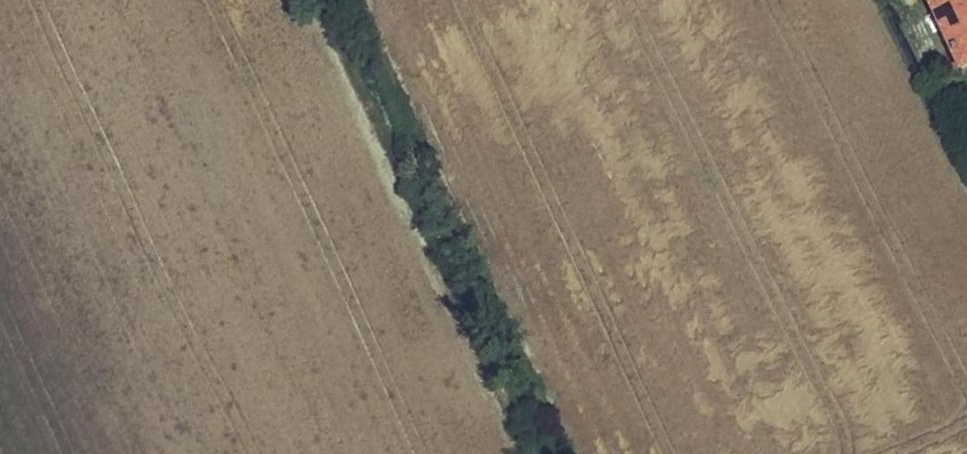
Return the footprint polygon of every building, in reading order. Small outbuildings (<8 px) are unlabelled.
[(966,22),(966,0),(956,0),(966,22)]
